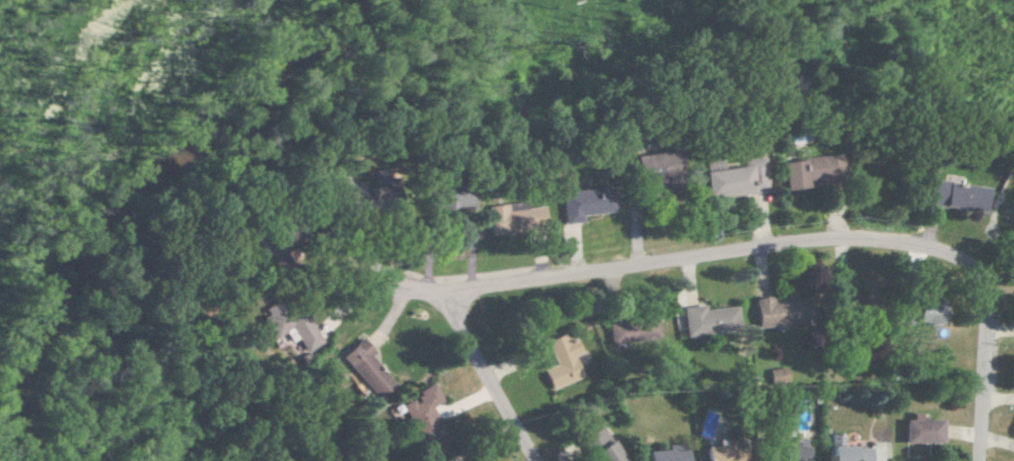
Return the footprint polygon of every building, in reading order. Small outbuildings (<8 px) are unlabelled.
[(778,161),(781,187),(840,179),(837,154),(778,161)] [(765,189),(760,156),(738,159),(739,166),(718,169),(717,161),(699,163),(704,197),(765,189)] [(559,223),(579,221),(578,215),(605,212),(602,188),(567,193),(565,177),(554,178),(559,223)] [(922,203),(981,212),(985,190),(925,180),(922,203)] [(426,208),(468,210),(469,192),(427,190),(426,208)] [(484,206),(487,232),(542,227),(540,206),(503,210),(503,204),(484,206)] [(794,301),(771,304),(770,295),(754,298),(757,327),(797,321),(794,301)] [(944,301),(919,300),(918,322),(943,323),(944,301)] [(316,342),(295,309),(284,316),(277,305),(254,319),(266,338),(277,331),(284,342),(290,338),(299,353),(316,342)] [(703,309),(703,305),(683,307),(684,335),(738,331),(737,307),(703,309)] [(609,344),(660,338),(658,318),(607,324),(609,344)] [(546,342),(554,364),(543,369),(550,388),(582,377),(576,362),(584,359),(575,331),(546,342)] [(366,356),(370,352),(357,337),(336,357),(374,399),(391,383),(366,356)] [(790,382),(787,367),(770,370),(773,385),(790,382)] [(397,403),(410,430),(434,418),(428,407),(440,401),(432,386),(397,403)] [(946,442),(945,419),(923,420),(923,416),(907,416),(908,443),(946,442)] [(600,426),(582,439),(597,460),(625,460),(600,426)] [(835,460),(876,460),(875,447),(845,447),(845,435),(835,435),(835,460)] [(811,446),(800,447),(800,443),(784,443),(785,460),(811,460),(811,446)] [(648,460),(688,460),(687,448),(647,450),(648,460)]
